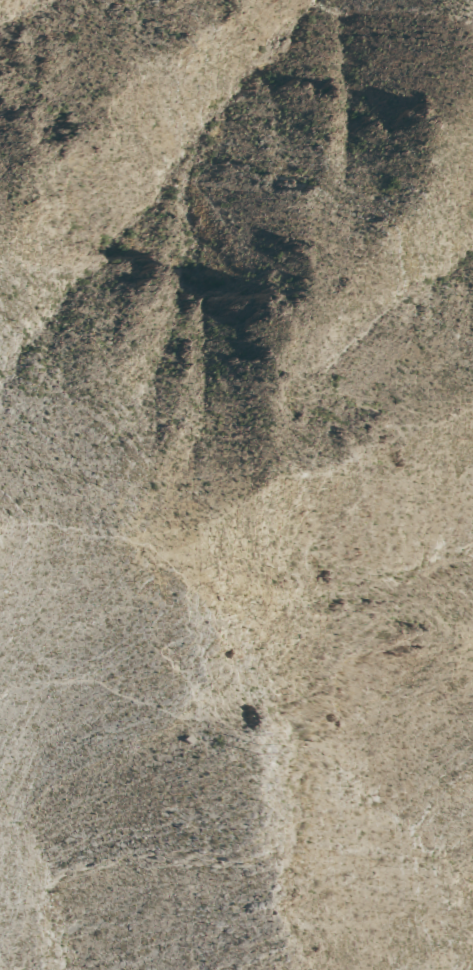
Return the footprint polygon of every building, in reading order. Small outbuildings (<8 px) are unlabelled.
[(183,741),(179,737),(175,741),(179,746),(183,741)]
